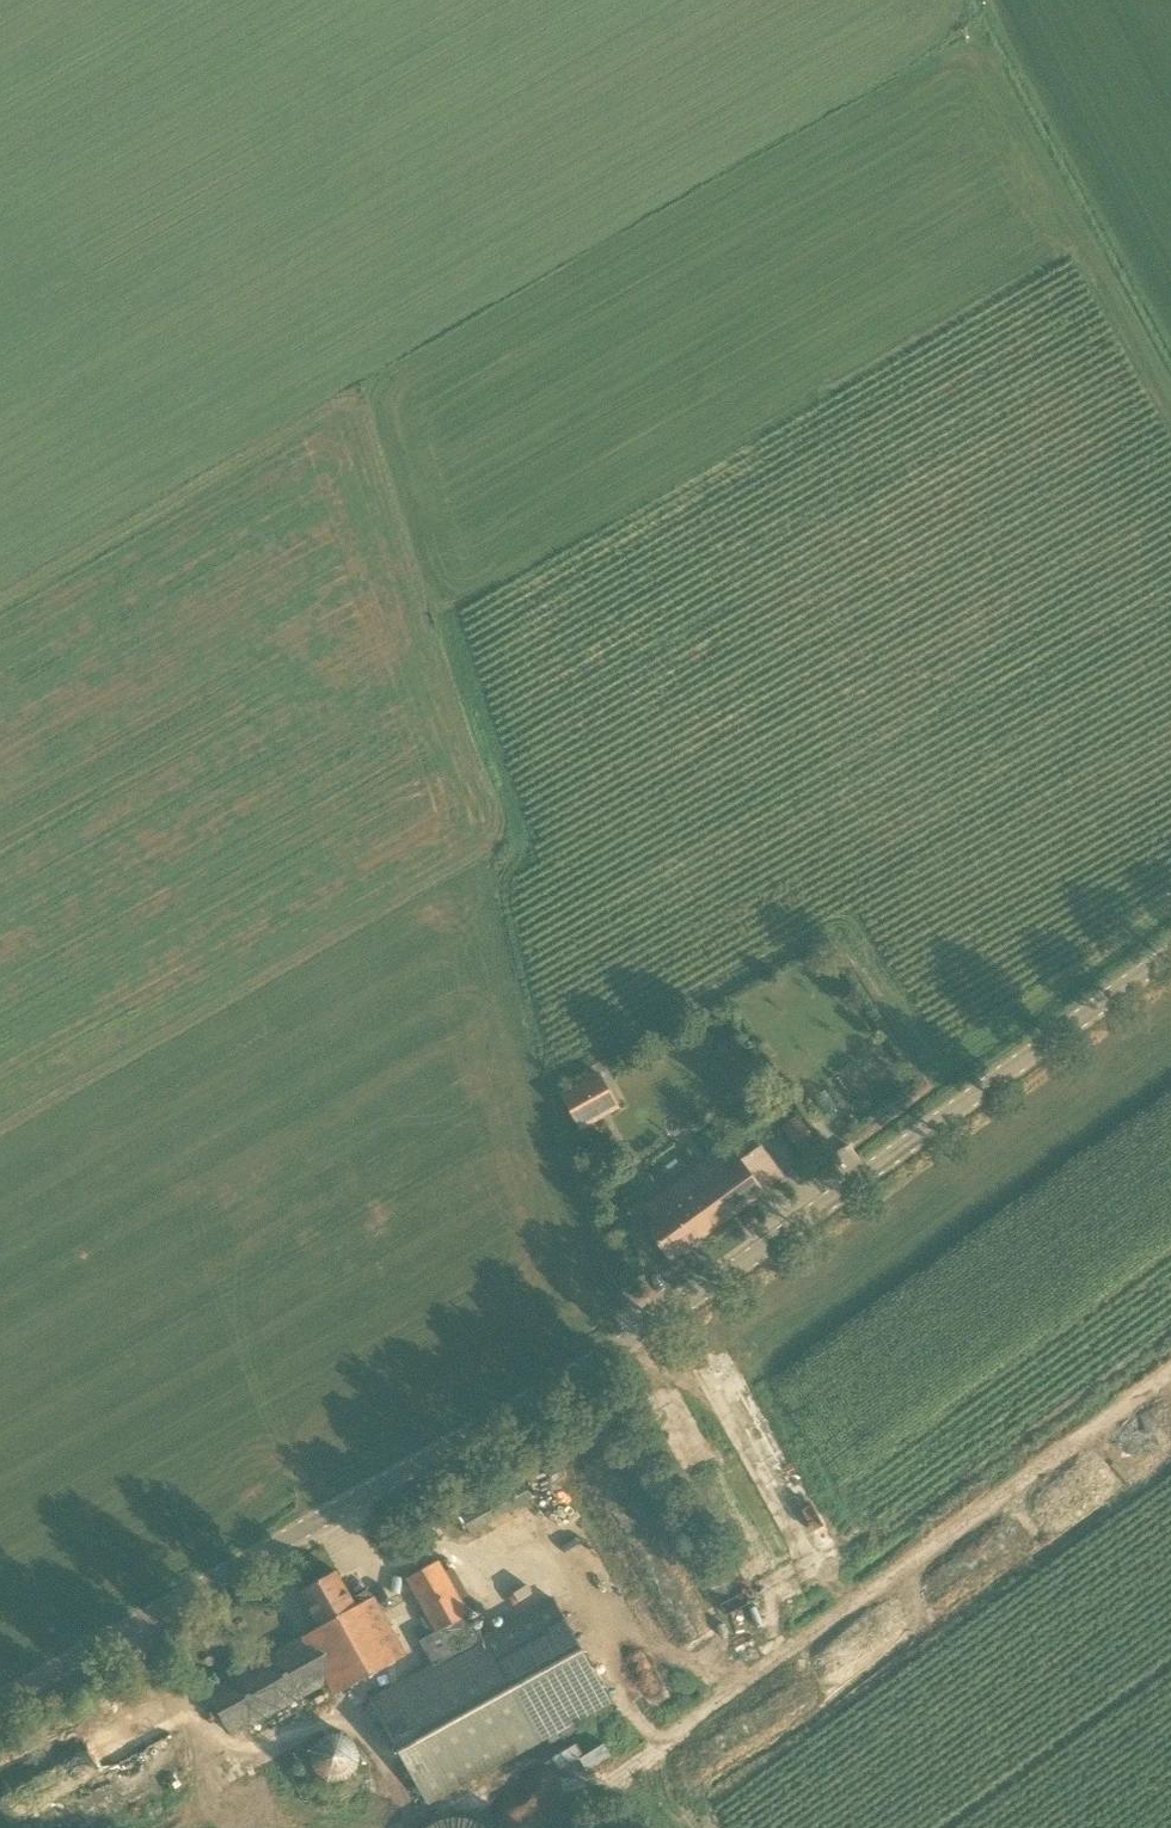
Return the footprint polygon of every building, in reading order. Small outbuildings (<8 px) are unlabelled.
[(579,1126),(599,1114),(580,1081),(560,1092),(579,1126)] [(805,1158),(821,1147),(798,1115),(782,1127),(805,1158)] [(661,1198),(673,1213),(649,1230),(670,1260),(782,1178),(760,1148),(714,1182),(703,1167),(661,1198)] [(517,1474),(452,1503),(464,1531),(529,1502),(517,1474)] [(250,1767),(284,1827),(384,1827),(557,1732),(560,1738),(579,1728),(575,1722),(610,1702),(553,1599),(481,1638),(439,1561),(407,1578),(437,1632),(420,1641),(433,1665),(250,1767)] [(407,1654),(374,1597),(372,1598),(368,1590),(352,1599),(336,1571),(301,1591),(320,1627),(303,1637),(303,1638),(209,1691),(233,1734),(328,1681),(336,1694),(407,1654)] [(482,1824),(475,1820),(467,1818),(458,1817),(450,1818),(442,1820),(434,1823),(427,1827),(487,1827),(482,1824)]
